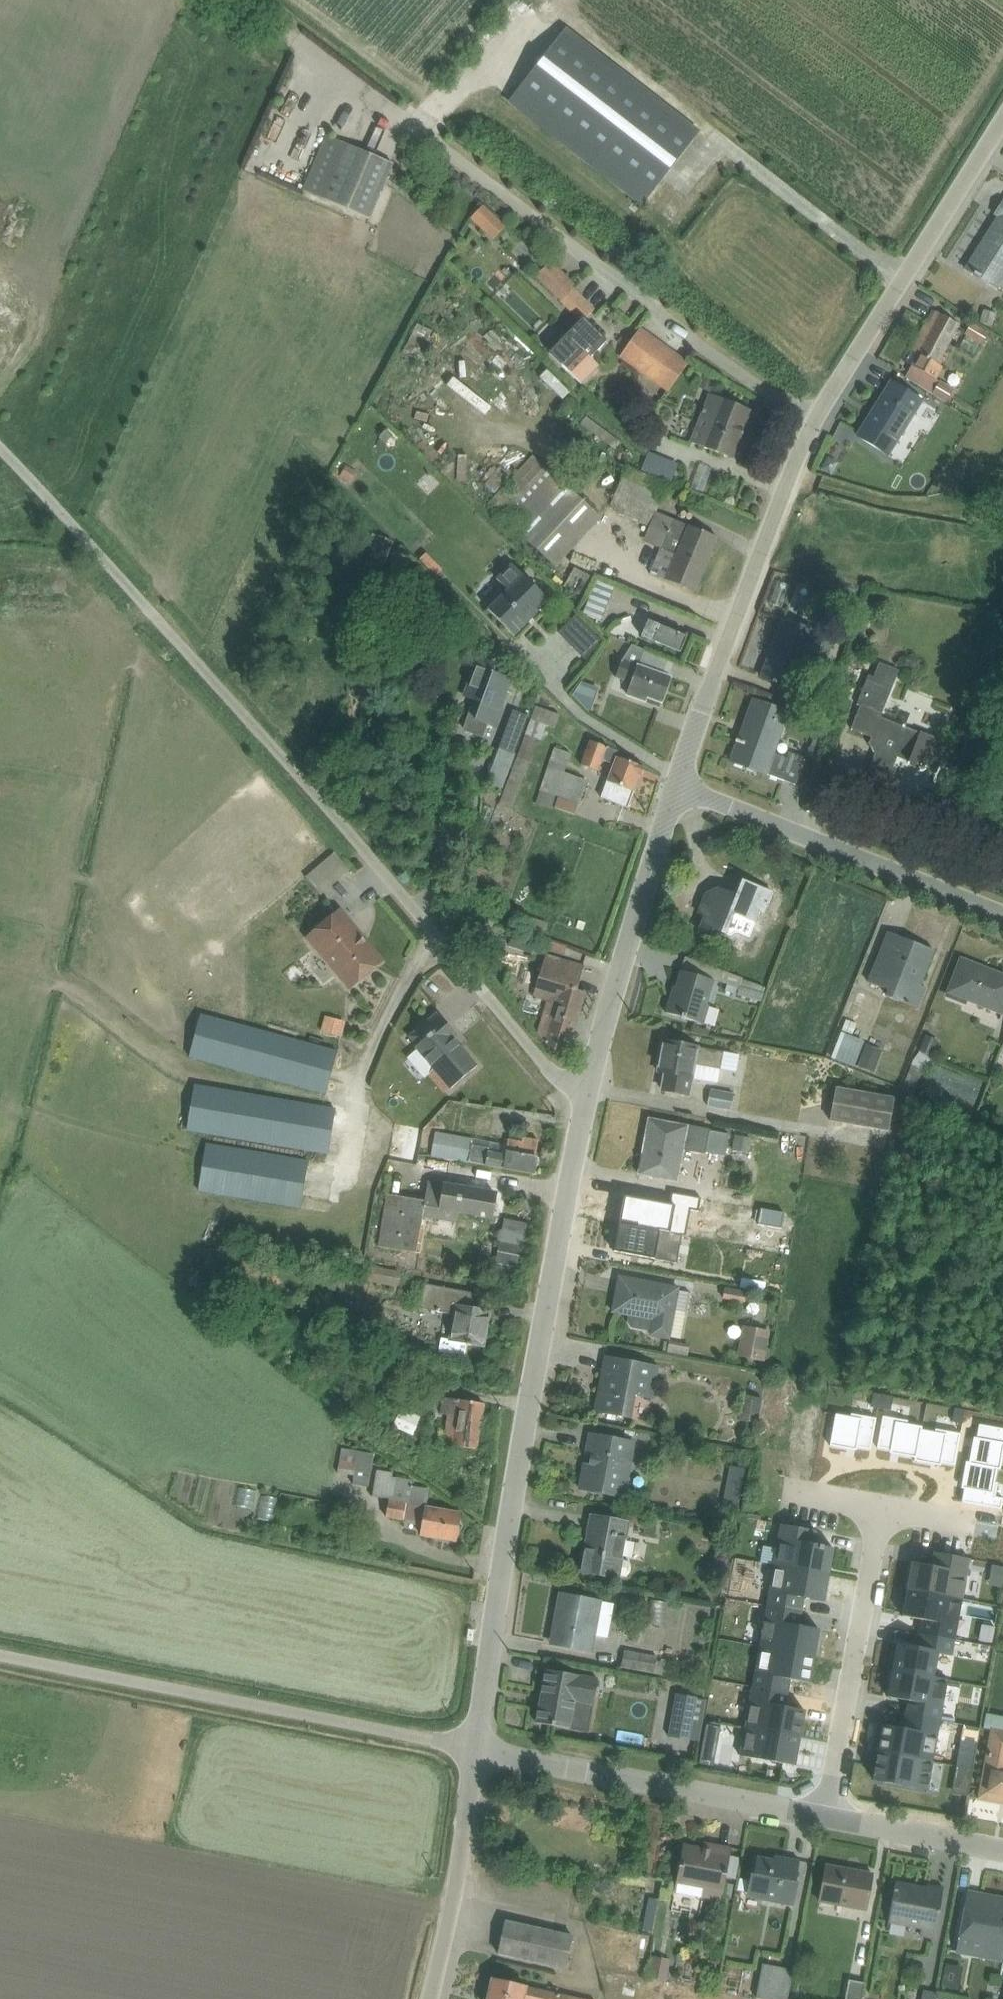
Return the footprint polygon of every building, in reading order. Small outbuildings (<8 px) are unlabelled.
[(562,31),(509,100),(645,203),(697,137),(562,31)] [(325,136),(301,191),(369,221),(393,166),(325,136)] [(1002,279),(1002,201),(959,270),(994,293),(1002,279)] [(551,263),(536,278),(582,323),(594,311),(572,288),(574,286),(551,263)] [(972,308),(967,317),(985,327),(990,318),(972,308)] [(902,368),(935,383),(960,329),(927,313),(902,368)] [(548,354),(581,386),(599,368),(589,359),(606,342),(586,323),(570,339),(567,335),(548,354)] [(689,364),(644,329),(626,352),(671,387),(689,364)] [(496,389),(503,375),(458,352),(451,366),(496,389)] [(853,435),(888,458),(924,403),(889,380),(853,435)] [(688,443),(730,459),(748,412),(706,396),(688,443)] [(497,484),(569,538),(607,488),(535,433),(497,484)] [(644,502),(655,505),(666,469),(627,457),(622,474),(637,478),(636,484),(648,488),(644,502)] [(648,574),(694,594),(717,541),(672,521),(648,574)] [(576,552),(570,569),(584,574),(590,557),(576,552)] [(476,606),(508,639),(546,602),(514,569),(476,606)] [(684,633),(693,612),(653,595),(644,616),(684,633)] [(756,677),(793,690),(812,636),(775,623),(756,677)] [(637,643),(675,656),(682,638),(644,624),(637,643)] [(633,660),(636,644),(623,641),(619,657),(633,660)] [(658,708),(669,677),(633,663),(622,694),(658,708)] [(466,723),(495,731),(509,683),(480,674),(466,723)] [(727,765),(767,779),(789,714),(748,701),(727,765)] [(533,765),(550,713),(519,703),(502,755),(533,765)] [(585,746),(603,751),(612,724),(594,718),(585,746)] [(875,752),(913,766),(925,738),(887,723),(875,752)] [(576,752),(560,745),(544,786),(586,802),(594,783),(568,772),(576,752)] [(602,794),(627,804),(639,775),(614,764),(602,794)] [(762,919),(772,894),(737,880),(731,898),(706,888),(689,930),(719,942),(723,931),(747,940),(756,917),(762,919)] [(345,993),(382,964),(340,910),(303,939),(345,993)] [(863,988),(910,1008),(934,954),(886,933),(863,988)] [(536,1036),(565,1063),(585,994),(571,990),(582,968),(540,955),(530,996),(544,1005),(536,1036)] [(1002,1018),(1002,1016),(1002,976),(960,958),(945,994),(1002,1018)] [(764,983),(767,974),(745,968),(743,978),(764,983)] [(663,1016),(703,1028),(716,984),(676,972),(663,1016)] [(341,1042),(212,1007),(200,1051),(330,1085),(341,1042)] [(442,1095),(477,1067),(461,1048),(460,1048),(454,1041),(458,1038),(437,1013),(408,1038),(415,1047),(414,1048),(416,1052),(407,1059),(424,1081),(428,1078),(442,1095)] [(846,1014),(835,1042),(858,1051),(869,1023),(846,1014)] [(868,1026),(862,1052),(879,1056),(886,1030),(868,1026)] [(727,1035),(726,1057),(744,1057),(745,1035),(727,1035)] [(653,1090),(689,1098),(700,1049),(663,1041),(653,1090)] [(736,1091),(736,1078),(712,1077),(711,1090),(736,1091)] [(318,1152),(327,1112),(200,1084),(191,1124),(318,1152)] [(879,1093),(829,1088),(826,1121),(876,1125),(879,1093)] [(691,1107),(690,1136),(733,1138),(734,1109),(691,1107)] [(735,1138),(752,1139),(754,1118),(737,1117),(735,1138)] [(637,1174),(677,1181),(686,1129),(646,1123),(637,1174)] [(479,1170),(530,1177),(534,1151),(483,1144),(479,1170)] [(336,1167),(206,1147),(198,1197),(328,1217),(336,1167)] [(429,1216),(488,1227),(494,1196),(434,1186),(429,1216)] [(619,1225),(614,1252),(676,1263),(681,1236),(619,1225)] [(669,1339),(679,1287),(616,1275),(608,1316),(626,1319),(624,1330),(669,1339)] [(441,1339),(482,1347),(492,1300),(426,1286),(420,1311),(446,1317),(441,1339)] [(710,1291),(710,1300),(733,1300),(733,1291),(710,1291)] [(731,1323),(725,1354),(740,1357),(746,1326),(731,1323)] [(742,1358),(751,1360),(755,1337),(745,1336),(742,1358)] [(657,1401),(663,1369),(601,1357),(589,1415),(628,1423),(634,1397),(657,1401)] [(441,1447),(478,1452),(485,1406),(448,1400),(441,1447)] [(870,1451),(875,1420),(850,1416),(850,1419),(835,1417),(829,1447),(847,1450),(848,1447),(870,1451)] [(882,1419),(877,1449),(899,1453),(898,1456),(914,1459),(919,1429),(905,1427),(906,1423),(882,1419)] [(969,1463),(996,1468),(1000,1469),(1002,1455),(1002,1431),(980,1428),(978,1440),(973,1440),(969,1463)] [(914,1459),(914,1462),(931,1465),(932,1462),(954,1466),(960,1435),(936,1431),(935,1435),(921,1433),(922,1430),(919,1429),(914,1459)] [(575,1494),(624,1503),(635,1444),(587,1434),(575,1494)] [(358,1486),(360,1447),(328,1445),(327,1471),(342,1472),(341,1486),(358,1486)] [(962,1480),(965,1481),(962,1503),(1001,1510),(1002,1501),(994,1500),(997,1485),(993,1485),(996,1468),(969,1463),(966,1462),(962,1480)] [(717,1464),(710,1506),(727,1508),(734,1466),(717,1464)] [(365,1469),(361,1491),(381,1495),(385,1473),(365,1469)] [(406,1522),(411,1501),(380,1493),(375,1515),(406,1522)] [(416,1539),(454,1544),(458,1514),(420,1509),(416,1539)] [(577,1576),(618,1584),(629,1525),(588,1518),(577,1576)] [(816,1531),(780,1525),(773,1566),(829,1576),(833,1549),(814,1546),(816,1531)] [(913,1563),(907,1590),(962,1600),(970,1560),(934,1553),(931,1566),(913,1563)] [(773,1566),(766,1606),(802,1613),(804,1599),(824,1602),(829,1576),(773,1566)] [(922,1621),(919,1634),(955,1640),(962,1600),(907,1590),(902,1617),(922,1621)] [(547,1648),(590,1657),(601,1602),(559,1593),(547,1648)] [(766,1606),(759,1647),(814,1657),(819,1630),(799,1626),(802,1613),(766,1606)] [(897,1645),(892,1671),(936,1679),(940,1655),(952,1657),(955,1640),(919,1634),(917,1648),(897,1645)] [(759,1647),(752,1688),(787,1694),(790,1680),(810,1684),(814,1657),(759,1647)] [(608,1666),(634,1671),(637,1654),(611,1649),(608,1666)] [(531,1725),(587,1735),(596,1680),(540,1670),(531,1725)] [(907,1702),(905,1715),(940,1721),(946,1681),(936,1679),(892,1671),(887,1698),(907,1702)] [(752,1688),(745,1728),(800,1738),(804,1711),(785,1708),(787,1694),(752,1688)] [(675,1689),(667,1734),(688,1738),(696,1693),(675,1689)] [(940,1721),(905,1715),(902,1729),(883,1725),(878,1752),(933,1762),(940,1721)] [(989,1726),(978,1795),(1002,1799),(1002,1728),(989,1726)] [(800,1738),(745,1728),(740,1756),(795,1766),(800,1738)] [(878,1752),(873,1780),(928,1790),(933,1762),(878,1752)] [(730,1846),(683,1838),(676,1883),(723,1891),(730,1846)] [(797,1857),(753,1849),(744,1896),(789,1905),(797,1857)] [(871,1870),(822,1862),(815,1903),(865,1910),(871,1870)] [(939,1886),(899,1880),(891,1925),(932,1931),(939,1886)] [(964,1889),(953,1952),(1001,1959),(1002,1948),(1002,1895),(964,1889)] [(634,1895),(631,1929),(642,1929),(645,1896),(634,1895)] [(576,1935),(511,1922),(506,1947),(571,1960),(576,1935)] [(788,1957),(761,1952),(755,1990),(782,1994),(788,1957)] [(488,1973),(481,1998),(591,1998),(488,1973)] [(833,1998),(851,1998),(852,1978),(834,1978),(833,1998)] [(941,1984),(938,1998),(965,1998),(967,1989),(941,1984)]
